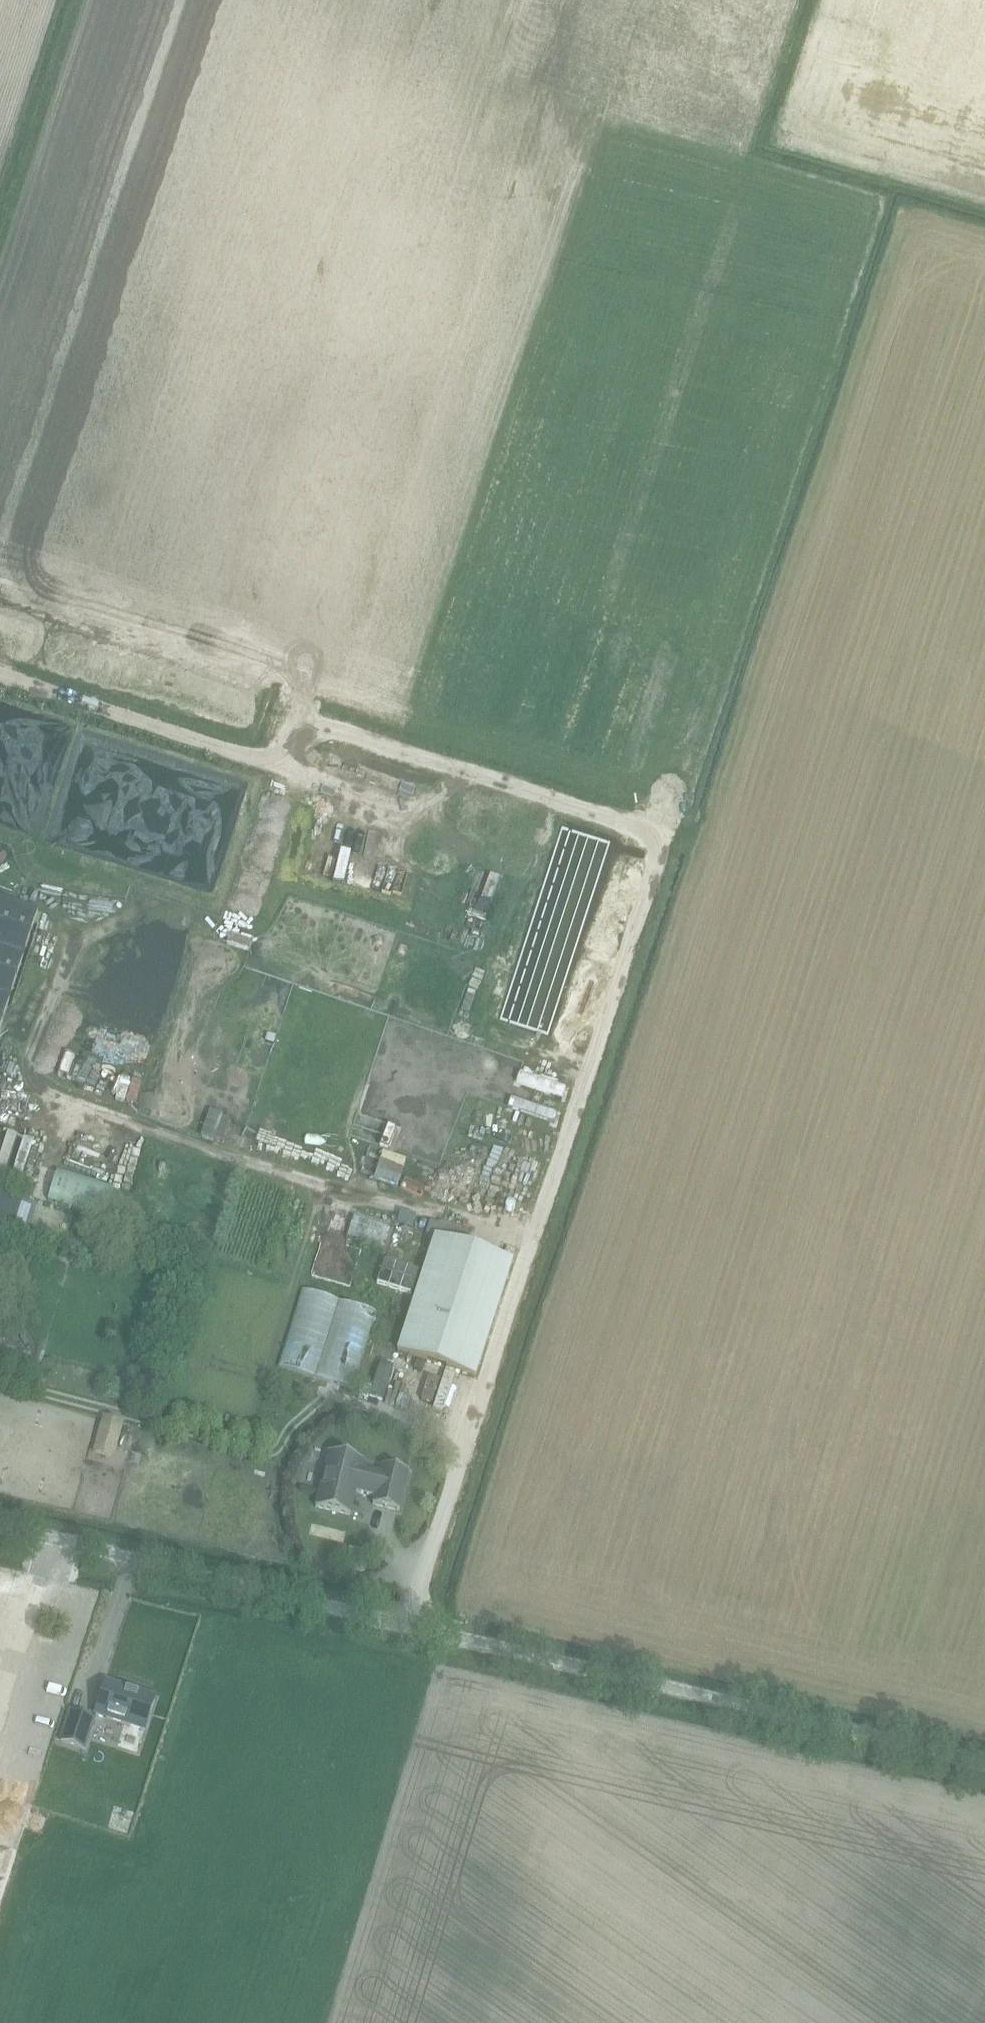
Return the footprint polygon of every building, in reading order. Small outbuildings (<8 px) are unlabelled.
[(13,986),(37,910),(0,898),(0,1027),(13,986)] [(145,1041),(144,1025),(115,1027),(117,1043),(145,1041)] [(400,1135),(408,1137),(413,1115),(404,1113),(400,1135)] [(113,1188),(58,1170),(47,1203),(102,1221),(113,1188)] [(397,1352),(475,1378),(512,1263),(434,1238),(397,1352)] [(392,1249),(389,1263),(410,1268),(413,1255),(392,1249)] [(316,1279),(300,1360),(337,1367),(352,1286),(316,1279)] [(356,1290),(351,1313),(388,1320),(392,1297),(356,1290)] [(342,1339),(336,1369),(368,1375),(374,1345),(342,1339)] [(94,1452),(109,1456),(119,1422),(103,1418),(94,1452)] [(315,1507),(350,1516),(356,1492),(374,1497),(372,1504),(399,1511),(408,1472),(382,1465),(380,1473),(361,1469),(363,1461),(328,1453),(315,1507)] [(419,1482),(425,1466),(416,1462),(410,1479),(419,1482)] [(24,1598),(24,1613),(48,1612),(48,1597),(24,1598)] [(106,1683),(100,1702),(95,1715),(145,1731),(155,1699),(106,1683)] [(71,1712),(61,1743),(84,1750),(94,1720),(71,1712)]
